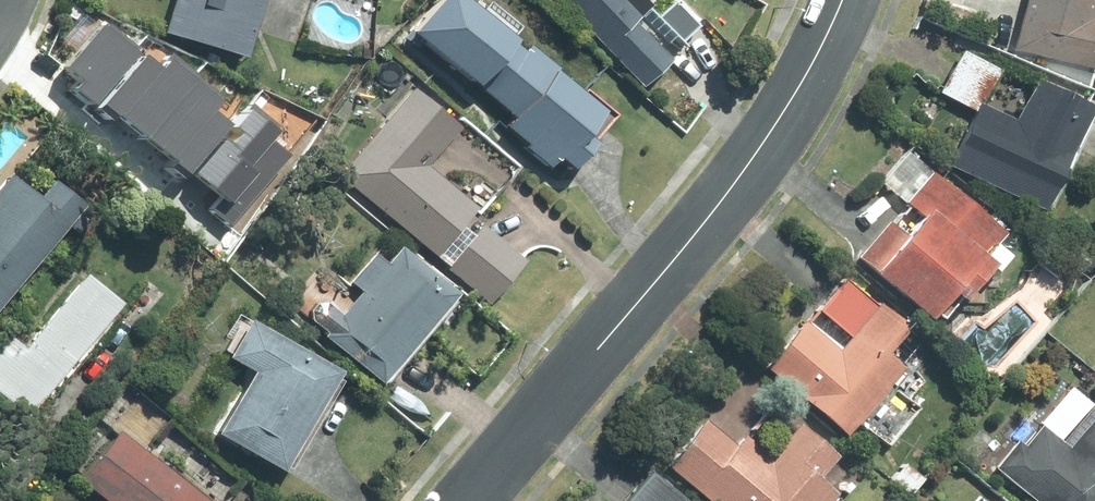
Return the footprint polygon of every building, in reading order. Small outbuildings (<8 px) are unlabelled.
[(255,0),(169,0),(158,35),(237,59),(255,0)] [(637,88),(682,47),(677,43),(694,27),(671,2),(654,18),(646,9),(648,6),(643,0),(554,0),(637,88)] [(1007,51),(1094,72),(1094,67),(1094,23),(1081,19),(1086,0),(1020,0),(1007,51)] [(520,52),(505,39),(468,81),(510,117),(502,126),(521,143),(518,147),(545,170),(553,161),(563,170),(587,144),(576,134),(596,112),(551,74),(555,69),(527,44),(520,52)] [(1086,109),(1028,81),(1009,121),(977,105),(995,69),(956,51),(934,95),(970,112),(943,168),(1036,212),(1086,109)] [(132,105),(98,77),(61,122),(93,148),(96,143),(131,172),(133,169),(159,190),(193,149),(173,132),(203,97),(159,60),(140,82),(147,88),(132,105)] [(457,128),(411,89),(335,177),(485,304),(522,262),(479,225),(469,237),(457,226),(472,208),(423,167),(457,128)] [(866,275),(921,321),(927,313),(935,320),(951,301),(953,303),(980,270),(984,273),(999,256),(988,247),(999,234),(902,154),(877,185),(904,207),(889,226),(884,222),(853,259),(868,271),(866,275)] [(78,207),(47,182),(32,199),(6,177),(0,184),(0,297),(78,207)] [(371,386),(449,295),(393,248),(379,264),(368,255),(344,283),(356,292),(336,315),(322,303),(311,305),(305,312),(305,322),(319,334),(316,338),(371,386)] [(112,305),(78,276),(15,349),(0,336),(0,405),(15,418),(112,305)] [(760,368),(843,437),(853,425),(854,426),(884,391),(883,390),(901,369),(882,354),(903,329),(843,278),(814,311),(846,338),(835,351),(799,321),(760,368)] [(272,474),(333,373),(246,321),(223,359),(246,373),(208,435),(272,474)] [(990,469),(1029,500),(1094,500),(1094,408),(1091,405),(1059,443),(1038,426),(1020,447),(1014,441),(990,469)] [(704,500),(829,500),(833,496),(815,480),(835,458),(796,424),(767,457),(742,435),(732,446),(703,421),(663,466),(704,500)] [(98,500),(196,500),(116,431),(73,480),(98,500)] [(646,472),(622,500),(680,500),(646,472)]
